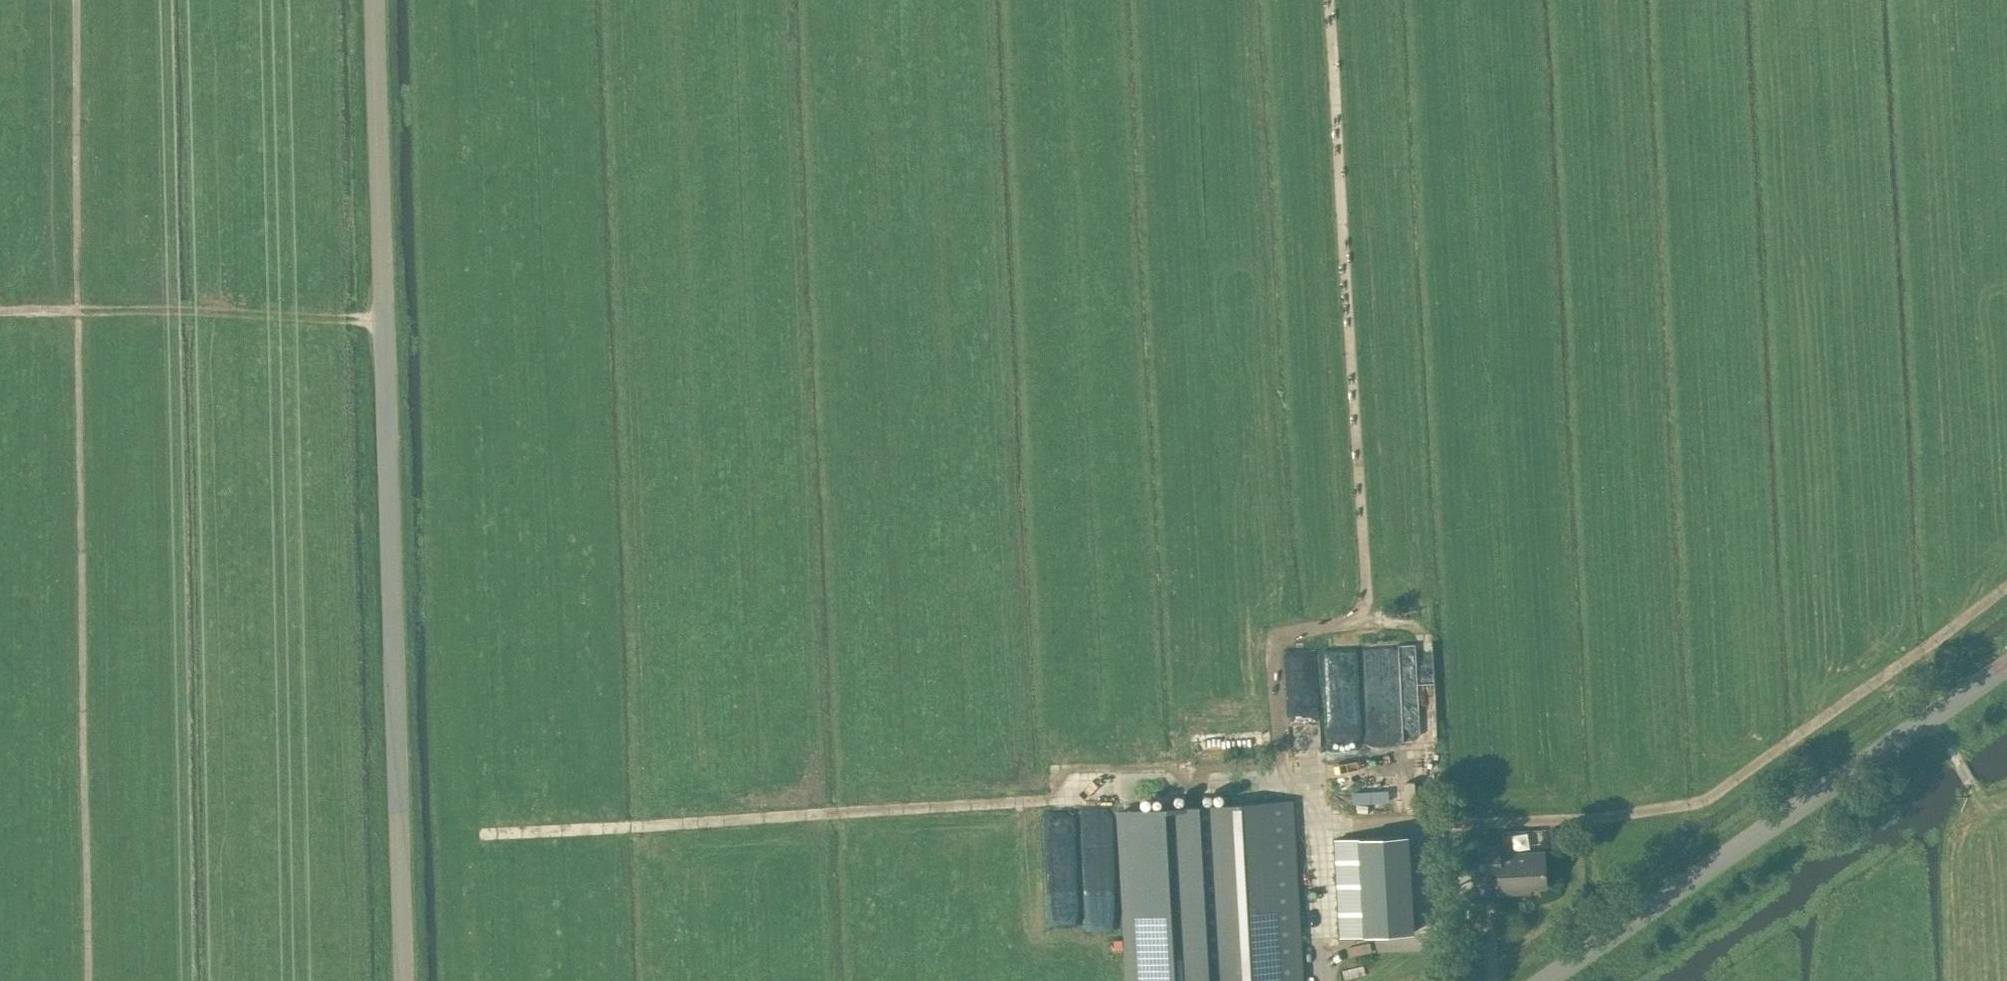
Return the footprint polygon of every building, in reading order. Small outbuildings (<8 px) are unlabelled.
[(1293,803),(1122,812),(1131,980),(1302,980),(1293,803)] [(1412,934),(1407,838),(1335,842),(1340,938),(1412,934)] [(1498,858),(1498,848),(1478,849),(1479,879),(1498,878),(1499,896),(1517,895),(1517,891),(1545,890),(1543,855),(1498,858)]
